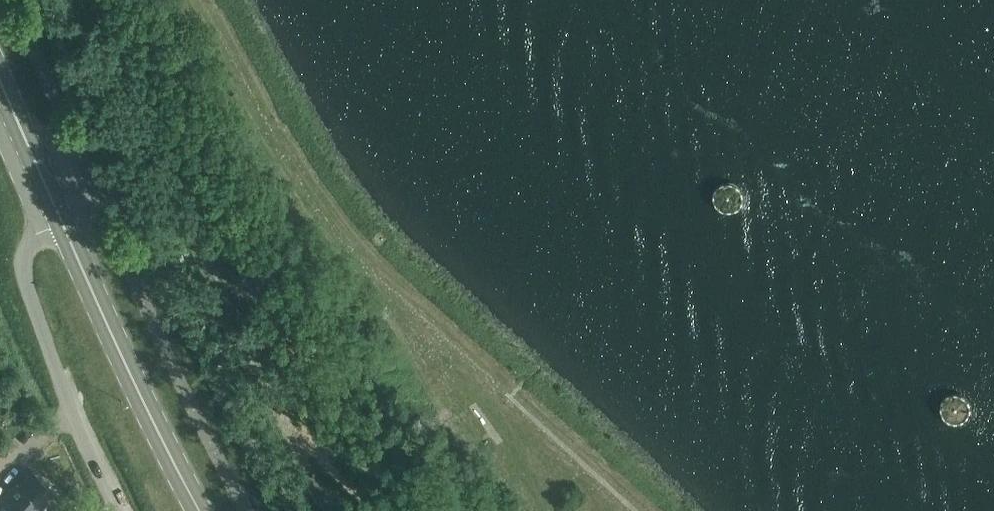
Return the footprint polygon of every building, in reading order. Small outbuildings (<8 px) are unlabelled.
[(742,194),(737,187),(730,184),(723,185),(717,189),(714,194),(713,201),(717,209),(724,214),(732,213),(740,208),(743,201),(742,194)] [(970,413),(969,406),(964,399),(957,396),(951,397),(945,401),(941,406),(941,413),(944,421),(951,426),(960,425),(967,420),(970,413)] [(32,468),(17,484),(16,482),(0,500),(0,510),(43,510),(46,508),(44,506),(57,491),(32,468)]
